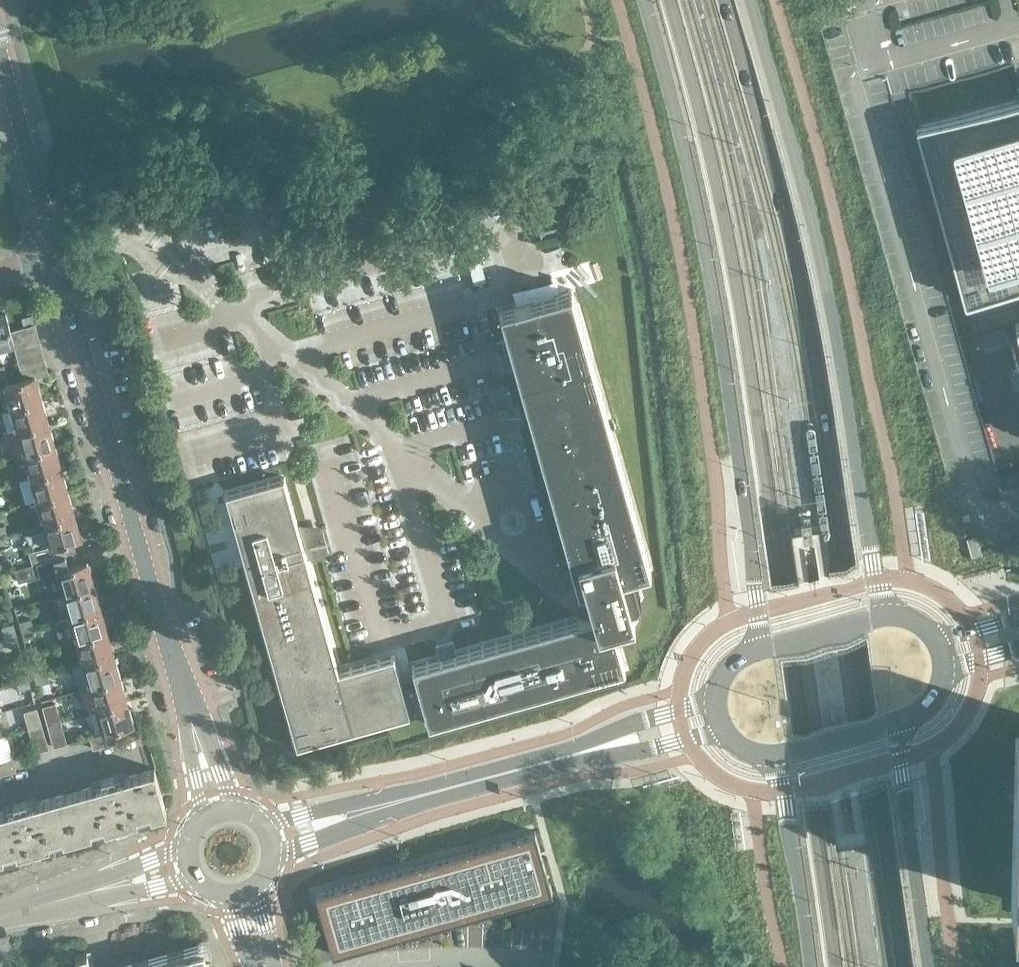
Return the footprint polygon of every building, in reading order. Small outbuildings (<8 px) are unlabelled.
[(918,125),(978,338),(1008,329),(1018,368),(1018,97),(918,125)] [(475,284),(479,282),(486,280),(481,261),(469,264),(475,284)] [(573,292),(572,289),(569,290),(558,293),(556,293),(552,276),(551,276),(552,282),(531,288),(534,301),(531,302),(530,300),(527,301),(527,302),(516,305),(516,304),(514,305),(514,306),(503,309),(503,308),(500,309),(500,312),(501,312),(504,323),(504,326),(505,326),(508,337),(507,337),(508,340),(509,340),(512,351),(511,351),(512,354),(509,355),(511,365),(515,364),(516,367),(519,378),(520,381),(523,392),(524,395),(527,406),(528,409),(531,420),(532,422),(535,433),(535,434),(536,436),(539,447),(539,450),(540,450),(543,461),(543,464),(544,464),(547,475),(546,475),(547,478),(548,478),(551,489),(550,489),(551,492),(552,492),(555,503),(554,503),(555,506),(559,517),(558,517),(559,520),(559,519),(562,530),(562,531),(563,533),(566,544),(567,547),(570,558),(571,561),(574,572),(575,575),(578,586),(579,589),(582,588),(581,588),(586,587),(588,595),(580,597),(584,609),(591,607),(594,615),(581,618),(575,620),(568,622),(565,622),(565,623),(554,626),(554,625),(551,626),(551,627),(540,630),(540,629),(537,630),(537,631),(526,634),(526,633),(523,634),(523,635),(512,638),(512,637),(509,638),(498,642),(498,641),(495,642),(496,642),(485,645),(484,645),(482,646),(471,649),(468,650),(457,653),(454,654),(454,655),(443,658),(443,657),(440,658),(429,661),(426,661),(426,662),(415,665),(415,664),(412,665),(413,668),(416,679),(416,680),(403,684),(412,714),(425,711),(428,721),(428,724),(431,723),(442,720),(445,719),(456,716),(459,715),(470,712),(473,711),(484,708),(487,707),(498,704),(501,704),(501,703),(512,700),(512,701),(515,700),(514,699),(525,696),(526,697),(528,696),(528,695),(539,692),(539,693),(542,692),(542,691),(553,688),(553,689),(556,688),(567,684),(567,685),(570,684),(581,681),(584,680),(595,677),(598,676),(609,673),(612,672),(611,672),(623,669),(626,668),(625,665),(624,666),(621,655),(622,654),(621,652),(620,652),(617,641),(618,641),(617,637),(616,638),(616,637),(629,633),(632,627),(630,621),(635,619),(631,605),(637,604),(641,597),(634,574),(637,573),(637,572),(648,569),(648,570),(651,569),(650,566),(647,555),(646,552),(643,541),(642,538),(639,527),(638,525),(635,514),(635,513),(635,511),(634,511),(631,500),(631,497),(630,497),(627,486),(628,486),(627,483),(626,483),(623,472),(624,472),(623,469),(622,469),(619,458),(620,458),(619,455),(618,455),(615,444),(616,444),(615,441),(611,430),(612,430),(611,427),(611,428),(608,417),(608,416),(607,414),(604,403),(603,400),(600,389),(599,386),(596,375),(595,372),(592,361),(592,358),(591,358),(588,347),(588,344),(587,344),(584,333),(585,333),(584,330),(583,330),(580,319),(581,319),(580,316),(579,317),(576,306),(577,305),(576,303),(575,303),(572,292),(573,292)] [(14,344),(15,344),(14,342),(11,331),(9,323),(10,323),(10,322),(9,322),(6,313),(0,314),(0,348),(14,344)] [(35,324),(11,331),(14,342),(38,336),(35,327),(36,326),(35,324)] [(15,344),(14,344),(17,355),(42,348),(42,347),(41,347),(38,338),(39,338),(38,336),(14,342),(15,344)] [(42,348),(17,355),(21,367),(45,360),(45,359),(44,359),(42,350),(42,348)] [(45,360),(21,367),(24,379),(35,376),(49,373),(48,370),(47,370),(45,361),(45,360)] [(0,366),(0,379),(8,377),(5,365),(0,366)] [(24,379),(6,384),(6,385),(12,407),(12,408),(42,399),(38,383),(37,383),(35,376),(24,379)] [(42,399),(12,408),(18,430),(19,430),(49,422),(48,422),(46,415),(47,415),(42,399)] [(49,422),(19,430),(19,431),(25,453),(55,445),(51,429),(50,430),(48,423),(49,423),(49,422)] [(55,445),(25,453),(25,454),(32,477),(61,468),(59,461),(60,461),(55,445)] [(61,468),(32,477),(38,498),(38,499),(38,500),(69,492),(64,475),(63,476),(61,468)] [(412,714),(403,684),(395,654),(339,670),(336,660),(336,657),(335,657),(332,646),(333,646),(332,643),(331,643),(328,632),(329,632),(328,629),(327,630),(324,619),(325,618),(324,616),(320,605),(321,605),(320,602),(317,591),(316,588),(313,577),(312,574),(309,563),(308,560),(305,549),(304,546),(301,535),(301,532),(300,533),(297,522),(297,521),(297,519),(296,519),(293,508),(294,508),(293,505),(292,505),(289,494),(290,494),(289,491),(288,491),(285,480),(286,480),(285,476),(281,477),(281,478),(270,481),(270,480),(267,481),(267,482),(256,485),(256,484),(253,485),(242,489),(242,488),(239,489),(240,489),(229,493),(228,492),(225,493),(226,497),(229,508),(230,511),(230,510),(233,521),(234,524),(237,535),(238,538),(241,549),(241,552),(242,552),(245,563),(245,566),(246,566),(249,577),(249,580),(250,580),(253,591),(252,591),(253,594),(254,594),(257,605),(257,608),(257,607),(261,618),(260,619),(261,621),(264,632),(265,635),(268,646),(269,649),(272,660),(273,663),(276,674),(277,677),(280,688),(280,691),(281,691),(284,702),(284,705),(285,704),(288,715),(288,718),(289,718),(292,729),(291,729),(292,732),(293,732),(296,743),(295,743),(296,747),(300,746),(300,745),(311,742),(311,743),(314,742),(325,738),(325,739),(328,738),(339,735),(342,734),(341,734),(353,731),(412,714)] [(69,492),(38,500),(45,523),(75,515),(75,514),(74,514),(72,507),(73,507),(69,492)] [(51,546),(30,552),(33,564),(66,555),(65,554),(62,545),(63,545),(62,544),(82,538),(77,522),(76,522),(74,515),(75,515),(45,523),(51,546)] [(977,535),(976,535),(967,538),(968,538),(973,556),(981,553),(982,553),(977,535)] [(33,564),(16,568),(20,582),(37,577),(58,571),(64,592),(95,584),(90,569),(89,569),(88,562),(88,561),(86,562),(69,566),(69,565),(68,565),(65,556),(66,556),(66,555),(33,564)] [(95,584),(64,592),(71,616),(100,608),(98,601),(99,601),(95,584)] [(71,616),(56,620),(62,643),(77,639),(108,630),(103,616),(103,615),(102,616),(101,611),(101,609),(101,608),(100,608),(71,616)] [(32,618),(20,621),(22,629),(34,626),(32,618)] [(2,627),(4,634),(16,631),(14,623),(2,627)] [(37,636),(34,626),(22,629),(25,640),(37,636)] [(108,630),(77,639),(78,641),(84,662),(113,654),(111,647),(112,647),(108,630)] [(19,643),(16,631),(4,634),(7,646),(19,643)] [(113,654),(84,662),(84,664),(85,665),(90,684),(90,685),(121,677),(116,661),(115,662),(114,655),(114,654),(113,654)] [(33,669),(35,676),(47,673),(45,666),(33,669)] [(15,674),(17,681),(29,678),(27,671),(15,674)] [(49,682),(47,673),(35,676),(38,686),(49,682)] [(121,677),(90,685),(96,707),(97,709),(127,701),(127,700),(126,700),(124,693),(125,693),(121,677)] [(31,687),(29,678),(17,681),(20,690),(31,687)] [(127,701),(97,709),(103,732),(104,733),(115,730),(124,727),(124,728),(125,728),(125,727),(134,724),(129,708),(127,701)] [(56,703),(44,707),(43,707),(45,714),(58,711),(56,703)] [(38,708),(37,709),(25,712),(27,719),(40,716),(38,708)] [(67,743),(58,711),(45,714),(54,747),(56,746),(65,743),(65,744),(67,743)] [(49,748),(40,716),(27,719),(36,752),(38,752),(37,751),(47,748),(47,749),(49,748)] [(103,732),(90,736),(90,737),(91,737),(94,747),(93,747),(93,748),(118,742),(118,741),(115,730),(104,733),(103,732)] [(16,770),(16,769),(15,769),(12,760),(13,759),(12,758),(0,761),(0,775),(16,770)] [(166,811),(162,793),(154,768),(151,769),(142,772),(142,771),(138,773),(129,776),(128,775),(124,776),(125,777),(115,780),(115,779),(104,782),(104,783),(95,785),(94,785),(91,786),(91,787),(82,789),(81,788),(77,790),(68,793),(68,792),(66,793),(78,836),(166,811)] [(66,793),(63,793),(64,794),(54,797),(54,796),(50,797),(50,798),(41,801),(41,800),(37,801),(37,802),(28,804),(27,804),(16,807),(16,808),(7,810),(7,809),(3,810),(3,811),(0,812),(0,857),(78,836),(66,793)] [(535,830),(315,892),(333,954),(553,892),(542,853),(535,830)] [(557,909),(521,910),(522,927),(558,926),(557,909)] [(206,954),(212,952),(210,944),(208,941),(115,966),(210,966),(206,954)] [(79,966),(89,966),(90,966),(91,966),(87,951),(75,954),(79,966)]
